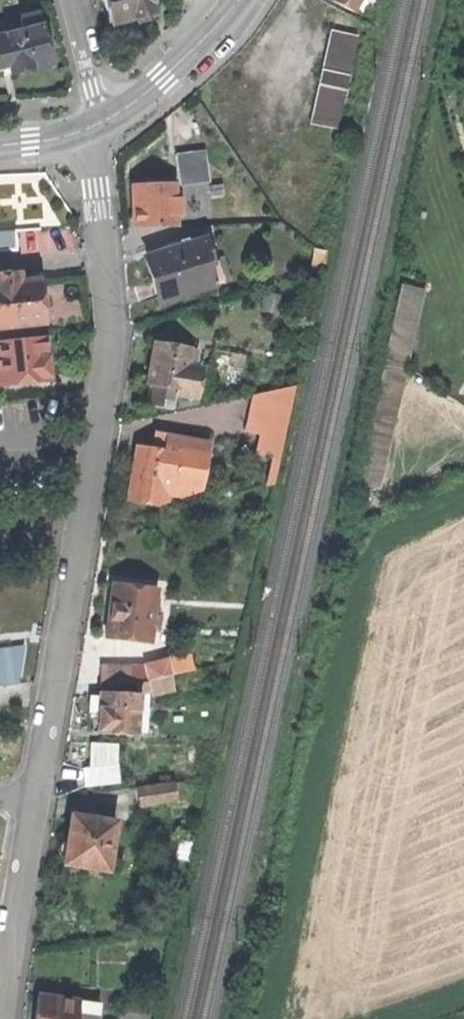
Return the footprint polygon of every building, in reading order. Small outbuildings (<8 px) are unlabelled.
[(109,25),(123,22),(135,19),(136,24),(148,22),(147,17),(152,15),(148,0),(103,0),(109,25)] [(357,11),(362,0),(337,0),(336,1),(357,11)] [(20,17),(23,30),(41,26),(38,13),(20,17)] [(7,65),(9,75),(27,71),(50,66),(41,26),(23,30),(0,35),(7,65)] [(311,128),(338,134),(360,40),(333,34),(311,128)] [(177,156),(179,185),(210,182),(207,153),(177,156)] [(136,208),(136,227),(175,226),(175,217),(183,217),(183,202),(175,202),(175,186),(136,186),(136,208)] [(15,229),(0,230),(0,248),(16,247),(15,229)] [(152,278),(158,300),(206,287),(200,266),(212,263),(206,240),(146,256),(152,278)] [(44,325),(42,307),(40,282),(21,283),(20,273),(0,276),(0,330),(44,325)] [(50,379),(48,358),(46,337),(0,342),(0,384),(50,379)] [(191,350),(154,345),(151,365),(148,387),(151,387),(178,391),(185,392),(189,367),(191,350)] [(201,369),(189,367),(185,392),(178,391),(177,396),(196,399),(201,369)] [(293,391),(252,384),(244,431),(258,433),(255,452),(271,455),(266,483),(276,485),(293,391)] [(175,410),(177,396),(178,391),(151,387),(148,406),(175,410)] [(174,453),(137,448),(133,468),(131,487),(138,488),(162,492),(169,493),(174,453)] [(265,479),(268,456),(256,455),(253,478),(265,479)] [(160,506),(162,492),(138,488),(136,503),(160,506)] [(110,613),(108,638),(150,642),(151,633),(152,621),(155,591),(113,587),(110,613)] [(161,622),(152,621),(151,633),(159,633),(161,622)] [(168,661),(147,665),(150,680),(171,676),(168,661)] [(147,665),(132,666),(131,681),(150,680),(147,665)] [(102,667),(101,684),(131,681),(132,666),(102,667)] [(174,690),(171,676),(150,680),(152,694),(174,690)] [(90,709),(101,710),(102,693),(91,693),(90,709)] [(101,718),(100,731),(138,733),(140,695),(102,693),(101,710),(101,718)] [(83,767),(85,785),(119,783),(118,764),(83,767)] [(138,791),(140,807),(176,801),(174,785),(138,791)] [(116,822),(72,816),(70,830),(68,842),(61,846),(59,854),(66,858),(64,865),(109,872),(116,822)] [(76,1016),(77,1004),(38,998),(35,1018),(75,1018),(76,1016)]
